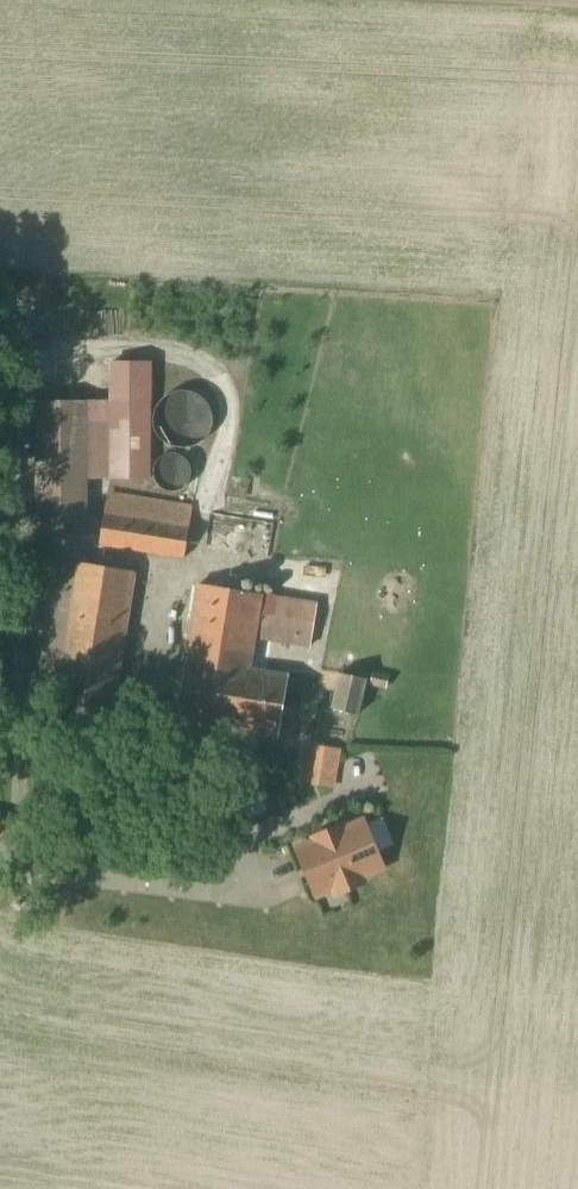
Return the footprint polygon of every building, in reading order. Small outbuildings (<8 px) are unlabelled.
[(187,393),(177,393),(170,395),(162,400),(157,408),(155,413),(155,422),(157,431),(163,438),(170,443),(178,446),(188,445),(192,443),(200,438),(206,428),(208,419),(205,408),(200,401),(195,397),(187,393)] [(148,480),(147,408),(33,409),(34,520),(88,519),(87,481),(148,480)] [(183,461),(179,458),(172,457),(167,458),(163,461),(161,463),(158,467),(158,472),(160,480),(164,483),(168,486),(175,486),(180,484),(183,482),(186,478),(187,473),(186,466),(183,461)] [(189,510),(109,495),(99,547),(180,562),(189,510)] [(238,522),(210,516),(203,550),(231,556),(238,522)] [(131,574),(57,563),(36,702),(110,713),(131,574)] [(241,729),(250,671),(255,638),(310,647),(317,604),(200,586),(179,719),(241,729)] [(400,614),(334,597),(322,646),(335,649),(328,676),(338,679),(329,714),(360,722),(375,662),(387,665),(400,614)] [(250,671),(241,729),(295,738),(305,680),(250,671)] [(339,756),(314,752),(309,789),(334,793),(339,756)] [(314,839),(315,843),(297,851),(316,896),(334,888),(337,895),(363,883),(360,877),(382,867),(363,822),(343,831),(341,827),(314,839)]
